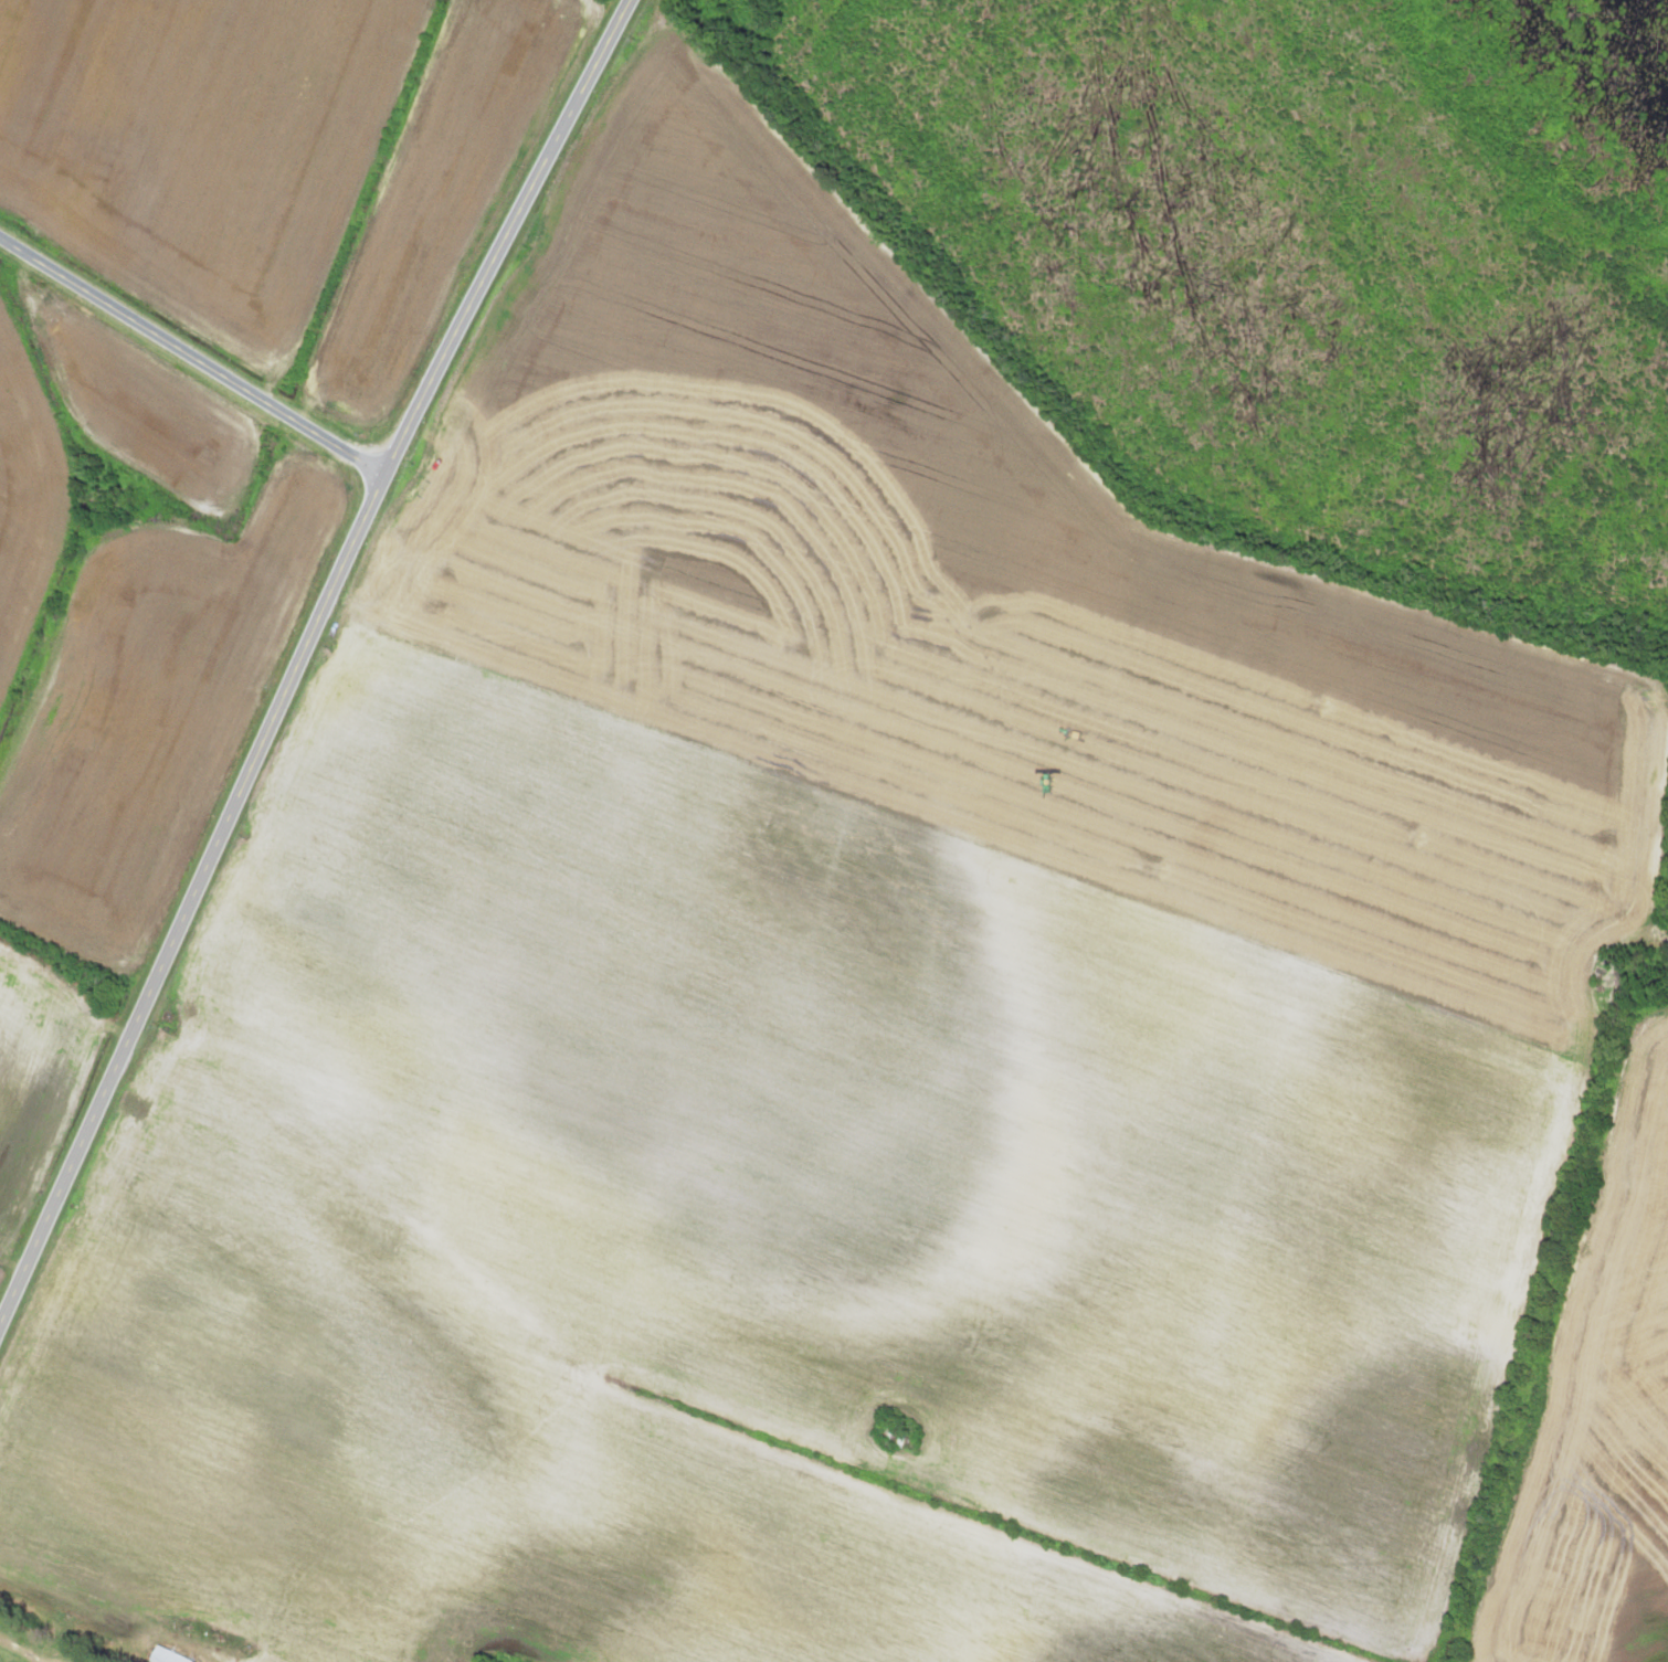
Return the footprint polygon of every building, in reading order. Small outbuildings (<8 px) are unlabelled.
[(153,1645),(145,1661),(188,1661),(153,1645)]
